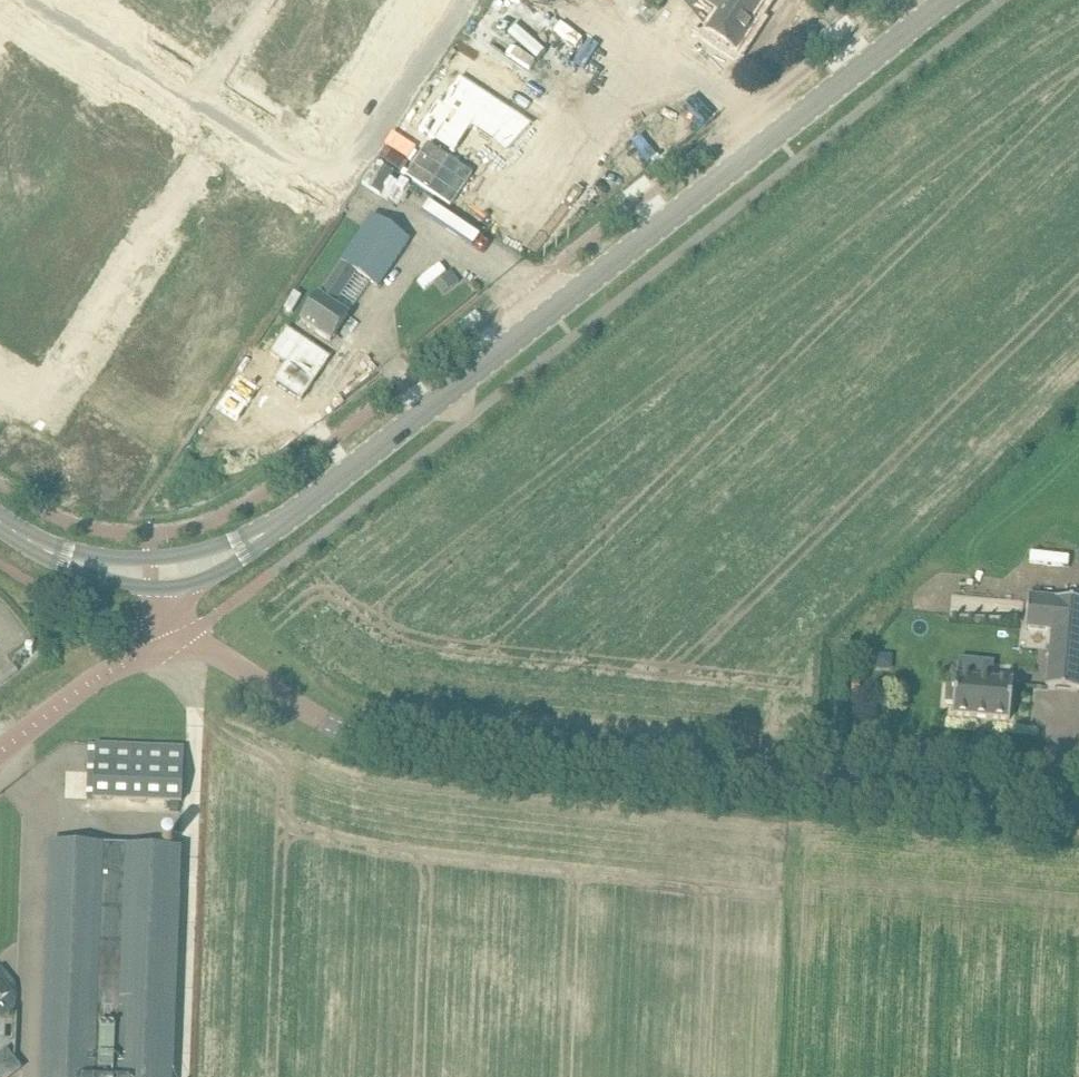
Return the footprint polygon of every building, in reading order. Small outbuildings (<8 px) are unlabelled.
[(476,46),(488,54),(499,61),(511,69),(540,24),(539,24),(544,17),(548,20),(549,18),(580,38),(579,40),(590,48),(605,26),(566,0),(510,0),(508,3),(505,2),(497,15),(494,13),(482,31),(485,33),(476,46)] [(707,6),(695,25),(691,22),(681,37),(699,49),(708,34),(736,53),(749,33),(745,31),(762,6),(753,0),(697,0),(707,6)] [(424,120),(417,130),(454,155),(472,127),(476,130),(476,131),(477,132),(479,129),(493,138),(506,150),(504,152),(506,155),(533,126),(459,77),(457,80),(458,81),(448,96),(446,98),(447,99),(444,105),(437,101),(425,120),(424,120)] [(422,140),(400,173),(444,203),(467,170),(422,140)] [(378,160),(365,179),(382,191),(395,171),(378,160)] [(418,221),(408,236),(420,244),(409,260),(420,267),(419,268),(438,281),(439,279),(454,290),(474,260),(458,250),(461,246),(445,236),(444,238),(418,221)] [(286,328),(268,355),(283,365),(271,383),(301,403),(313,384),(314,384),(315,383),(314,383),(320,374),(321,374),(322,373),(321,373),(331,358),(286,328)] [(238,372),(214,408),(236,423),(260,387),(238,372)] [(1025,629),(1052,632),(1047,687),(1078,690),(1078,601),(1029,596),(1025,629)] [(956,677),(953,715),(1010,720),(1013,682),(956,677)] [(90,745),(87,799),(131,800),(182,802),(183,787),(185,749),(90,745)] [(180,849),(50,844),(41,1076),(171,1076),(180,849)] [(0,979),(0,1004),(12,994),(0,979)]
